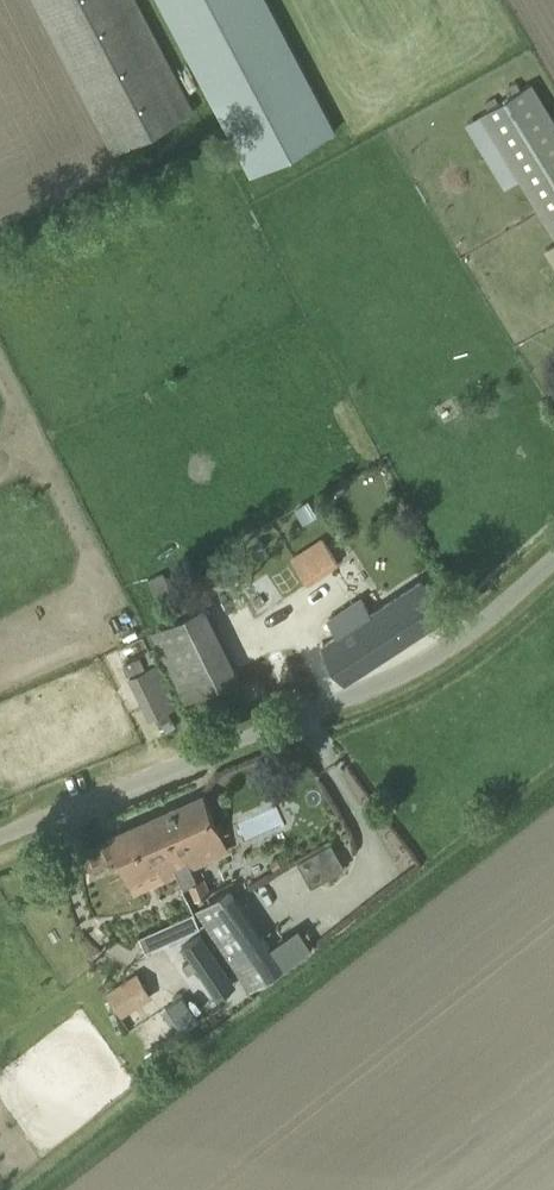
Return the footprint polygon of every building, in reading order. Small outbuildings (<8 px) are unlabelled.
[(135,0),(37,0),(116,149),(193,109),(135,0)] [(268,0),(159,0),(247,168),(251,175),(336,130),(268,0)] [(499,102),(495,96),(484,102),(488,109),(481,113),(553,233),(553,121),(531,83),(522,88),(517,81),(505,88),(510,96),(499,102)] [(289,559),(304,586),(339,565),(324,538),(289,559)] [(345,679),(443,615),(421,581),(371,614),(361,598),(329,620),(339,635),(324,645),(345,679)] [(182,682),(232,664),(209,603),(160,621),(182,682)] [(154,662),(131,673),(149,715),(172,705),(154,662)] [(168,854),(176,873),(197,863),(189,846),(219,833),(202,796),(163,813),(173,836),(170,837),(172,842),(165,845),(169,854),(168,854)] [(163,813),(111,836),(131,883),(160,870),(163,878),(176,873),(168,854),(169,854),(165,845),(172,842),(170,837),(173,836),(163,813)] [(335,842),(299,856),(309,882),(345,869),(335,842)] [(211,891),(204,877),(188,884),(195,899),(211,891)] [(249,988),(282,965),(229,886),(196,909),(249,988)] [(193,912),(139,936),(145,950),(199,926),(193,912)] [(197,940),(178,953),(187,966),(179,971),(184,979),(192,974),(207,996),(226,983),(197,940)] [(122,1015),(138,1005),(152,997),(137,972),(107,991),(122,1015)] [(185,989),(173,998),(194,1026),(206,1018),(185,989)]
